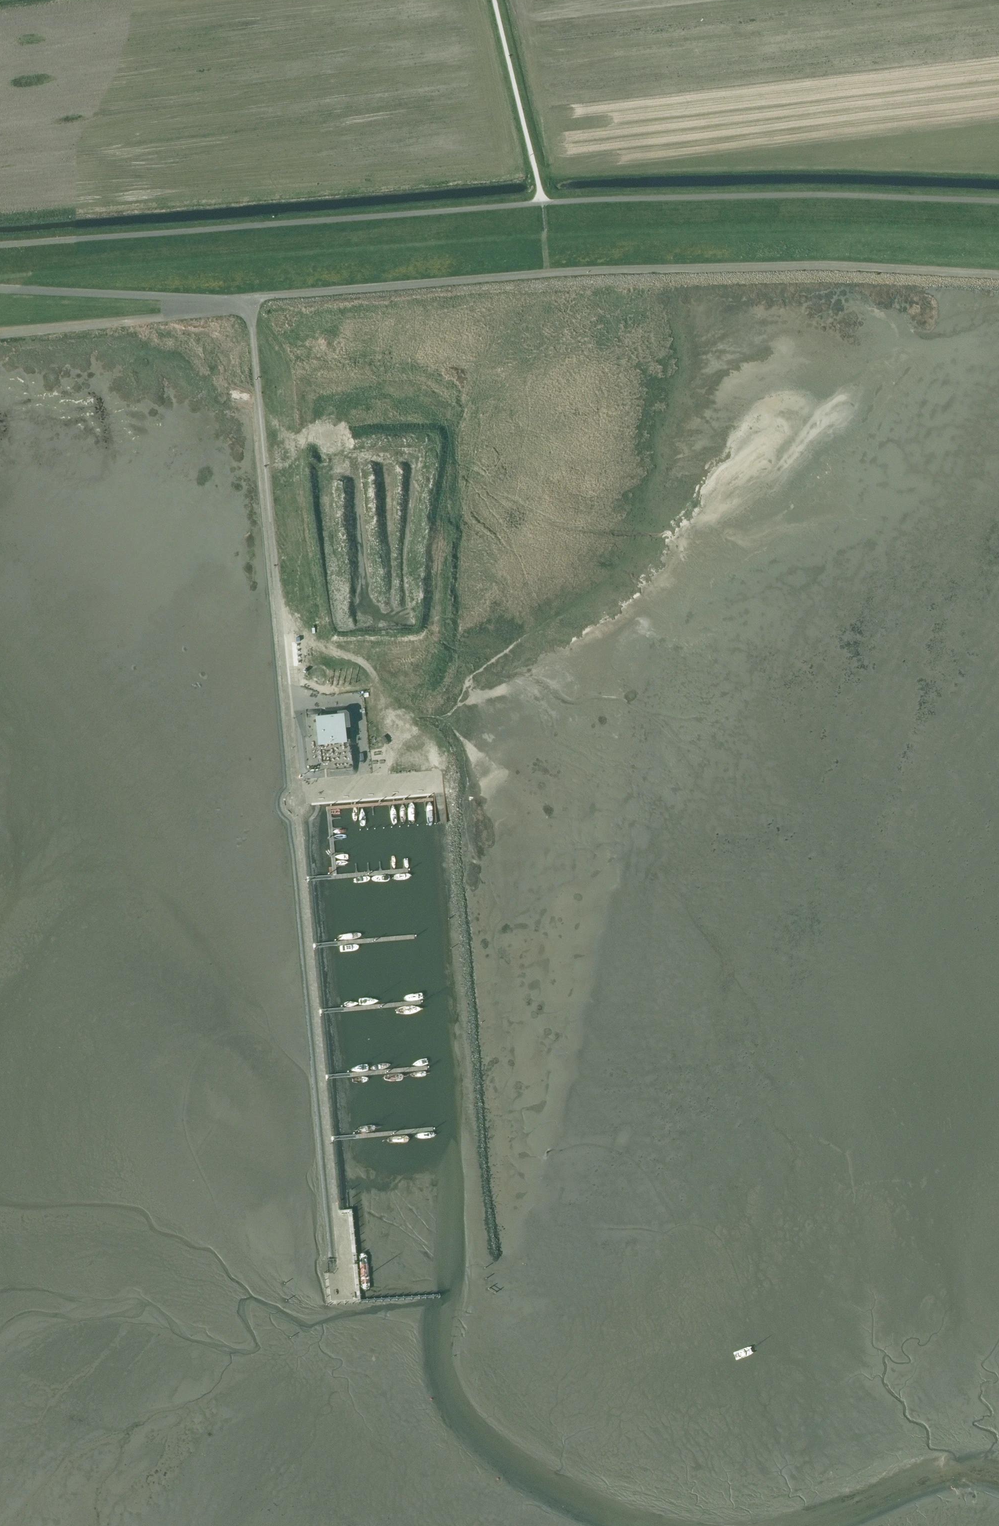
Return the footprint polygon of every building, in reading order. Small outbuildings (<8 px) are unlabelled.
[(347,700),(348,709),(359,708),(358,698),(347,700)] [(321,718),(317,719),(320,744),(345,741),(343,724),(349,723),(349,728),(350,728),(348,711),(337,712),(338,717),(326,718),(322,718),(321,718)]
